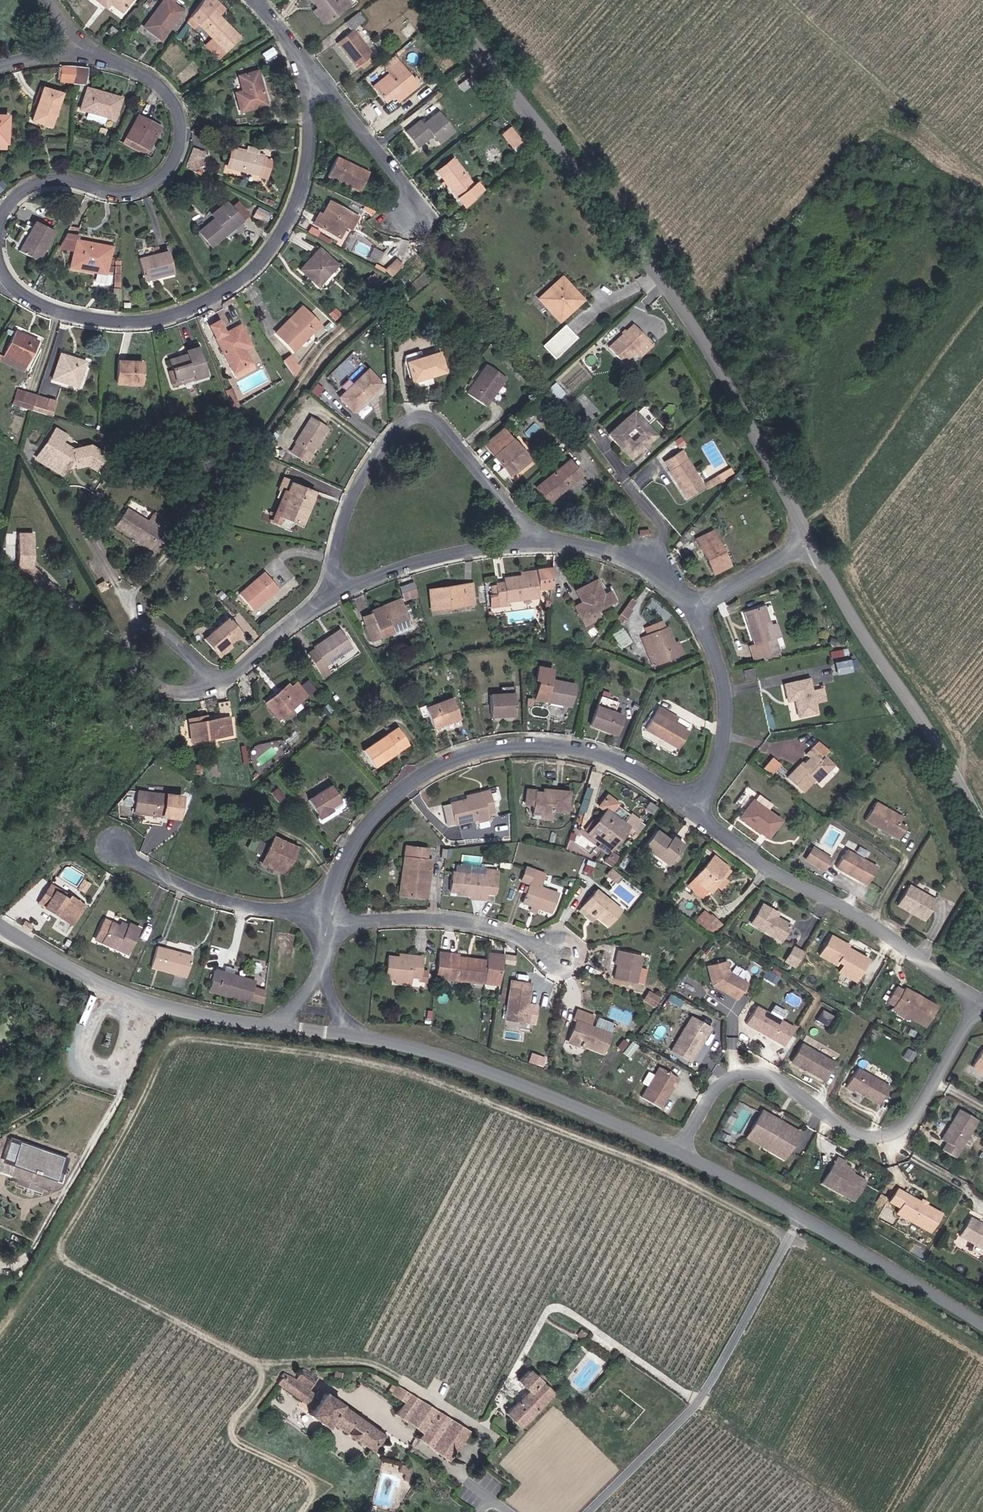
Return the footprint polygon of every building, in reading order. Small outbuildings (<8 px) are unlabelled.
[(110,9),(114,2),(128,11),(135,0),(97,0),(110,9)] [(146,27),(162,39),(185,10),(175,2),(177,0),(166,0),(146,27)] [(196,16),(229,52),(242,40),(221,16),(226,8),(217,0),(208,0),(196,16)] [(321,6),(318,9),(329,23),(355,3),(352,0),(317,0),(321,6)] [(368,19),(363,13),(350,23),(355,30),(368,19)] [(356,31),(341,43),(362,67),(376,55),(356,31)] [(390,75),(374,88),(387,103),(400,92),(405,99),(421,86),(400,60),(387,71),(390,75)] [(88,69),(64,67),(63,81),(87,83),(88,69)] [(261,71),(244,75),(246,88),(239,90),(243,109),(267,104),(261,71)] [(124,97),(88,87),(82,109),(118,120),(124,97)] [(54,128),(64,93),(44,88),(34,122),(54,128)] [(422,122),(410,132),(422,145),(435,134),(444,144),(457,133),(439,113),(425,125),(422,122)] [(164,127),(141,116),(128,143),(152,154),(164,127)] [(0,119),(0,144),(7,144),(9,119),(0,119)] [(517,148),(523,143),(512,129),(506,135),(517,148)] [(264,161),(265,158),(265,157),(235,151),(232,168),(262,174),(262,176),(270,178),(273,163),(264,161)] [(194,154),(189,163),(200,170),(206,161),(194,154)] [(339,158),(330,175),(361,190),(369,173),(339,158)] [(467,210),(490,190),(481,179),(476,184),(454,158),(435,174),(467,210)] [(245,221),(234,207),(230,201),(213,214),(217,219),(202,230),(213,245),(245,221)] [(241,202),(234,207),(245,221),(252,216),(241,202)] [(355,230),(362,218),(332,202),(326,214),(322,212),(316,224),(345,239),(351,228),(355,230)] [(36,220),(21,249),(40,259),(55,230),(36,220)] [(61,249),(77,251),(79,240),(81,235),(68,233),(61,249)] [(113,246),(79,240),(77,251),(74,270),(108,275),(113,246)] [(322,249),(305,269),(323,285),(341,266),(322,249)] [(169,251),(139,258),(145,280),(175,272),(169,251)] [(394,279),(407,268),(399,259),(386,271),(394,279)] [(564,277),(557,284),(560,287),(548,297),(559,308),(556,310),(564,319),(585,300),(564,277)] [(560,287),(557,284),(543,296),(547,300),(556,310),(559,308),(548,297),(560,287)] [(303,306),(285,325),(288,329),(304,313),(310,319),(313,316),(303,306)] [(344,313),(338,308),(333,313),(338,318),(344,313)] [(288,329),(285,325),(278,332),(296,350),(321,324),(313,316),(310,319),(304,313),(288,329)] [(236,374),(254,364),(248,350),(253,346),(242,325),(228,332),(221,320),(210,326),(236,374)] [(635,324),(610,346),(625,362),(638,351),(643,357),(655,346),(635,324)] [(567,325),(552,340),(564,352),(579,338),(567,325)] [(190,376),(192,383),(208,378),(198,347),(186,351),(188,356),(171,361),(177,380),(190,376)] [(14,348),(5,369),(27,378),(36,357),(14,348)] [(442,351),(409,361),(416,382),(448,372),(442,351)] [(63,355),(55,375),(77,384),(85,363),(63,355)] [(287,363),(296,373),(304,367),(295,357),(287,363)] [(143,360),(118,360),(118,385),(143,385),(143,360)] [(489,366),(470,393),(488,405),(507,378),(489,366)] [(369,372),(341,398),(357,413),(384,387),(369,372)] [(179,386),(192,383),(190,376),(177,380),(179,386)] [(24,416),(34,419),(38,404),(28,401),(24,416)] [(38,404),(34,419),(49,425),(54,410),(38,404)] [(54,410),(49,425),(53,427),(60,413),(54,410)] [(651,443),(652,445),(661,437),(637,411),(612,434),(636,460),(645,451),(644,450),(651,443)] [(311,420),(297,443),(300,446),(294,454),(309,463),(329,431),(311,420)] [(530,458),(505,429),(486,445),(512,474),(530,458)] [(58,430),(40,459),(65,475),(70,468),(89,466),(97,471),(106,455),(92,445),(73,449),(64,443),(68,436),(58,430)] [(683,452),(666,463),(689,497),(706,486),(683,452)] [(122,456),(115,468),(125,475),(133,462),(122,456)] [(570,460),(539,486),(552,501),(583,475),(570,460)] [(315,496),(290,486),(285,500),(288,502),(281,519),(304,528),(315,496)] [(130,509),(119,528),(136,538),(135,541),(157,554),(170,532),(173,525),(156,515),(152,521),(130,509)] [(32,544),(34,544),(34,534),(19,534),(20,567),(20,573),(49,600),(59,590),(35,567),(32,567),(32,544)] [(716,534),(700,540),(716,576),(731,569),(716,534)] [(553,588),(552,568),(536,570),(537,575),(523,576),(503,578),(504,583),(495,583),(497,606),(509,605),(509,599),(539,597),(539,589),(553,588)] [(266,575),(240,600),(256,616),(281,592),(266,575)] [(583,617),(596,610),(617,599),(611,590),(604,594),(596,579),(578,589),(584,600),(577,604),(583,617)] [(414,581),(400,586),(405,600),(419,595),(414,581)] [(475,584),(468,585),(470,605),(477,604),(475,584)] [(470,605),(468,585),(433,589),(435,608),(470,605)] [(625,622),(637,601),(629,597),(617,618),(625,622)] [(390,627),(409,617),(400,600),(371,614),(373,618),(365,621),(375,641),(382,637),(383,639),(394,634),(390,627)] [(777,639),(773,626),(765,605),(745,612),(757,645),(753,647),(757,659),(770,655),(766,643),(777,639)] [(601,619),(596,610),(583,617),(588,626),(601,619)] [(412,625),(409,617),(390,627),(394,634),(412,625)] [(230,618),(205,640),(219,656),(243,636),(230,618)] [(665,620),(654,624),(657,632),(649,635),(655,648),(648,651),(655,667),(683,655),(677,643),(671,627),(668,628),(665,620)] [(780,623),(773,626),(777,639),(785,636),(780,623)] [(657,632),(654,624),(646,628),(649,635),(657,632)] [(318,650),(311,655),(326,678),(334,673),(328,665),(353,647),(343,631),(317,648),(318,650)] [(655,648),(649,635),(643,638),(648,651),(655,648)] [(782,650),(777,639),(766,643),(770,655),(782,650)] [(682,641),(677,643),(683,655),(687,654),(682,641)] [(833,658),(846,652),(843,646),(830,652),(833,658)] [(849,661),(837,663),(839,673),(851,670),(849,661)] [(557,669),(540,665),(536,682),(541,684),(538,697),(574,705),(578,685),(555,679),(557,669)] [(753,669),(746,671),(748,678),(755,676),(753,669)] [(811,679),(787,683),(790,701),(798,699),(801,715),(817,712),(815,702),(813,691),(811,679)] [(291,689),(288,685),(267,703),(281,720),(302,702),(309,696),(298,682),(291,689)] [(824,689),(813,691),(815,702),(826,700),(824,689)] [(517,694),(493,695),(493,715),(518,714),(517,694)] [(456,697),(429,707),(437,728),(464,717),(456,697)] [(602,697),(592,725),(618,734),(625,717),(615,714),(619,703),(602,697)] [(224,719),(208,721),(192,724),(196,746),(237,738),(234,718),(237,717),(234,701),(222,703),(224,719)] [(662,707),(659,713),(674,723),(678,717),(662,707)] [(659,713),(648,730),(676,747),(687,731),(674,723),(659,713)] [(192,724),(208,721),(208,715),(191,717),(191,724),(192,724)] [(399,728),(367,750),(378,766),(410,746),(399,728)] [(822,761),(827,756),(832,750),(820,739),(806,753),(810,758),(791,778),(805,792),(816,780),(819,782),(832,770),(822,761)] [(272,740),(251,748),(256,763),(277,756),(272,740)] [(836,765),(827,756),(822,761),(832,770),(836,765)] [(774,757),(766,767),(774,774),(782,763),(774,757)] [(203,765),(195,766),(197,775),(205,773),(203,765)] [(594,789),(589,788),(582,810),(587,812),(594,789)] [(330,789),(307,804),(316,822),(332,813),(330,810),(338,804),(330,789)] [(484,791),(485,797),(445,806),(449,825),(490,815),(490,811),(496,810),(491,789),(484,791)] [(184,795),(140,790),(138,814),(182,818),(184,795)] [(275,790),(269,795),(276,804),(282,799),(275,790)] [(548,792),(526,791),(526,804),(531,804),(530,810),(538,811),(538,815),(551,816),(551,809),(564,810),(565,791),(548,791),(548,792)] [(757,793),(753,799),(768,809),(773,803),(757,793)] [(768,809),(753,799),(740,818),(772,839),(785,820),(768,809)] [(601,815),(592,827),(585,839),(597,847),(607,854),(621,834),(625,836),(636,822),(628,817),(620,828),(606,817),(613,807),(602,800),(595,811),(601,815)] [(880,802),(869,820),(901,839),(908,827),(902,823),(906,817),(880,802)] [(585,839),(592,827),(588,824),(581,835),(585,839)] [(282,862),(290,866),(299,847),(275,836),(264,862),(279,868),(282,862)] [(675,858),(666,850),(650,839),(641,852),(665,871),(675,858)] [(425,858),(429,858),(430,848),(407,845),(404,868),(410,868),(407,895),(429,898),(432,871),(423,870),(425,858)] [(669,846),(666,850),(675,858),(679,854),(669,846)] [(602,858),(607,854),(597,847),(594,853),(602,858)] [(815,847),(809,858),(826,869),(833,858),(815,847)] [(848,849),(838,866),(868,884),(879,866),(848,849)] [(433,859),(429,858),(425,858),(423,870),(432,871),(433,859)] [(609,869),(614,863),(609,862),(608,863),(605,861),(602,864),(609,869)] [(288,872),(290,866),(282,862),(279,868),(288,872)] [(709,863),(684,895),(695,904),(701,899),(700,897),(722,873),(709,863)] [(471,899),(486,900),(486,894),(497,894),(498,870),(491,870),(490,875),(470,874),(471,865),(458,864),(457,873),(454,873),(453,892),(471,892),(471,899)] [(547,873),(526,866),(523,878),(532,881),(525,903),(554,912),(560,892),(543,887),(547,873)] [(410,868),(404,868),(401,894),(407,895),(410,868)] [(587,872),(584,878),(592,881),(594,874),(587,872)] [(618,880),(609,873),(601,883),(611,890),(618,880)] [(726,878),(722,873),(700,897),(701,899),(706,902),(726,878)] [(915,880),(904,900),(931,915),(942,895),(915,880)] [(70,899),(74,893),(54,881),(50,887),(70,899)] [(87,902),(74,893),(70,899),(50,887),(39,905),(74,925),(87,902)] [(599,890),(586,904),(611,925),(623,911),(599,890)] [(695,904),(684,895),(679,900),(690,909),(695,904)] [(760,913),(748,931),(776,949),(786,934),(772,926),(774,922),(760,913)] [(120,918),(117,924),(128,929),(130,922),(120,918)] [(128,929),(117,924),(106,919),(97,941),(129,955),(141,927),(130,922),(128,929)] [(700,935),(707,941),(716,933),(708,926),(700,935)] [(713,946),(714,944),(721,937),(716,933),(707,941),(713,946)] [(841,966),(838,971),(858,982),(872,955),(830,933),(819,954),(841,966)] [(792,944),(784,960),(796,967),(804,950),(792,944)] [(193,955),(161,945),(154,966),(186,977),(193,955)] [(461,984),(497,989),(502,960),(486,958),(485,965),(459,961),(460,956),(439,953),(435,981),(449,983),(461,984)] [(635,986),(639,970),(642,958),(621,953),(615,981),(635,986)] [(422,961),(412,960),(411,965),(398,963),(387,962),(385,983),(394,984),(409,986),(409,984),(418,985),(422,961)] [(727,960),(708,965),(713,983),(738,999),(748,983),(729,971),(727,960)] [(250,997),(263,1000),(266,988),(253,985),(254,980),(215,970),(209,991),(249,1001),(250,997)] [(646,972),(639,970),(635,986),(643,987),(646,972)] [(533,984),(515,980),(508,1020),(526,1023),(533,984)] [(765,982),(761,989),(769,994),(773,988),(765,982)] [(461,992),(461,984),(449,983),(448,991),(461,992)] [(692,993),(699,998),(704,991),(698,985),(692,993)] [(927,1027),(938,1006),(905,989),(904,991),(897,988),(889,1003),(896,1006),(894,1009),(898,1011),(901,1010),(911,1015),(911,1019),(927,1027)] [(648,999),(641,1006),(650,1013),(656,1006),(648,999)] [(758,1005),(747,1022),(771,1037),(783,1020),(758,1005)] [(827,1024),(832,1013),(821,1008),(817,1019),(827,1024)] [(612,1034),(591,1026),(595,1015),(578,1009),(573,1021),(576,1022),(570,1038),(604,1052),(612,1034)] [(711,1027),(693,1016),(672,1049),(690,1060),(711,1027)] [(725,1036),(726,1047),(736,1046),(735,1035),(725,1036)] [(801,1043),(791,1061),(824,1080),(834,1062),(801,1043)] [(975,1066),(982,1070),(982,1052),(975,1066)] [(542,1065),(544,1057),(531,1053),(529,1061),(542,1065)] [(661,1067),(643,1096),(660,1108),(679,1078),(661,1067)] [(859,1068),(848,1087),(855,1091),(856,1089),(881,1104),(892,1086),(859,1068)] [(958,1158),(979,1120),(961,1110),(944,1140),(949,1143),(945,1151),(958,1158)] [(765,1112),(755,1130),(773,1141),(769,1149),(788,1160),(803,1133),(765,1112)] [(773,1141),(755,1130),(750,1138),(769,1149),(773,1141)] [(22,1144),(12,1140),(9,1148),(0,1145),(0,1168),(12,1172),(15,1165),(22,1144)] [(22,1144),(15,1165),(58,1180),(66,1158),(22,1144)] [(839,1156),(825,1182),(856,1198),(867,1179),(850,1170),(852,1166),(845,1162),(846,1160),(839,1156)] [(943,1211),(899,1188),(892,1201),(903,1206),(900,1212),(932,1230),(943,1211)] [(962,1241),(982,1253),(982,1229),(972,1223),(962,1241)] [(297,1379),(285,1371),(278,1382),(282,1385),(316,1407),(323,1396),(312,1389),(320,1376),(306,1366),(297,1379)] [(507,1412),(522,1426),(556,1393),(530,1369),(519,1380),(528,1389),(507,1412)] [(395,1395),(400,1388),(396,1385),(391,1393),(395,1395)] [(423,1433),(419,1438),(449,1460),(470,1431),(400,1388),(395,1395),(404,1401),(395,1414),(405,1421),(406,1420),(423,1433)] [(316,1407),(311,1414),(327,1425),(330,1421),(374,1451),(385,1434),(325,1393),(323,1396),(316,1407)]
